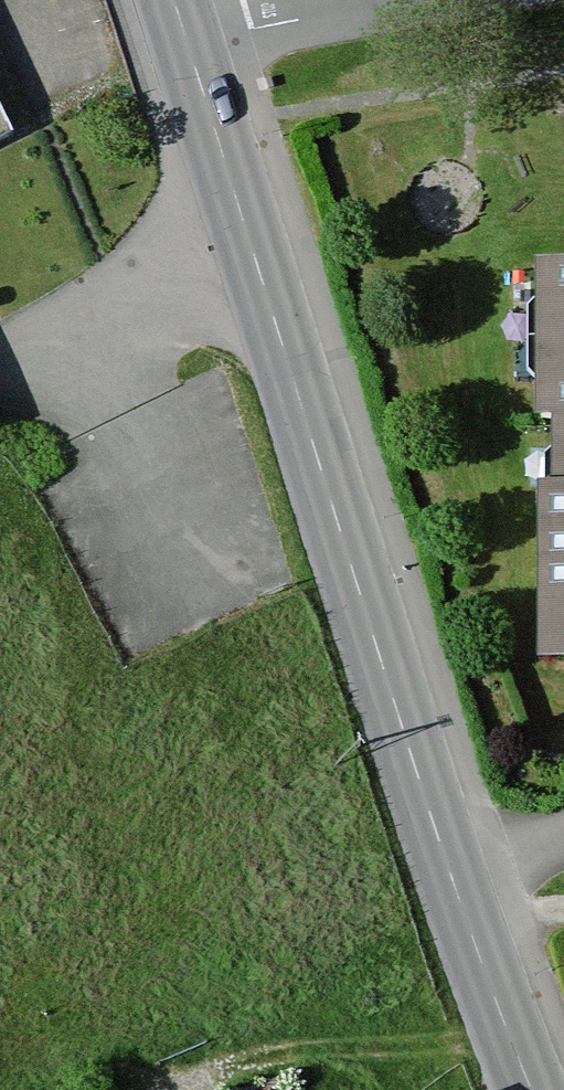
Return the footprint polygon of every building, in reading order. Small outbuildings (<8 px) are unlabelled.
[(10,122),(0,101),(0,127),(10,122)] [(514,250),(516,652),(563,652),(563,250),(514,250)]
